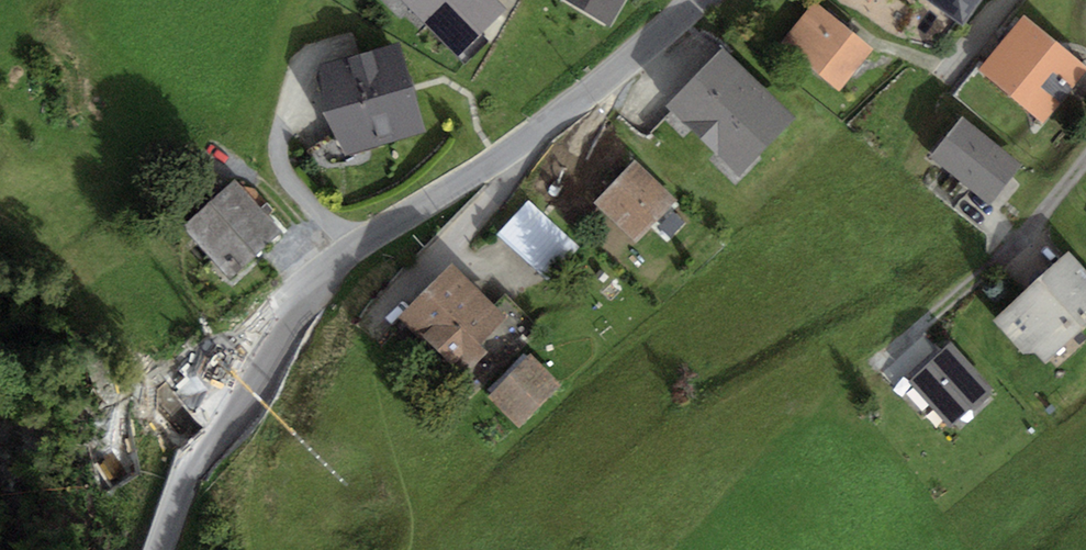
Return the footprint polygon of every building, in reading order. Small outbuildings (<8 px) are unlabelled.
[(495,0),(400,0),(458,58),(505,10),(495,0)] [(560,7),(612,36),(632,0),(564,0),(560,7)] [(965,39),(991,0),(905,0),(965,39)] [(818,12),(784,49),(843,102),(877,65),(818,12)] [(1022,22),(977,77),(1046,133),(1085,84),(1085,74),(1022,22)] [(718,51),(657,112),(675,129),(711,128),(695,143),(741,188),(798,130),(718,51)] [(397,52),(316,78),(342,161),(423,135),(397,52)] [(1023,169),(957,125),(930,164),(996,209),(1023,169)] [(634,171),(598,210),(637,246),(673,208),(634,171)] [(280,233),(234,183),(183,229),(228,279),(280,233)] [(532,204),(503,237),(553,279),(581,246),(532,204)] [(996,327),(1026,359),(1035,358),(1045,368),(1085,329),(1085,278),(1068,259),(996,327)] [(446,269),(396,324),(458,381),(508,326),(446,269)] [(950,352),(910,387),(952,434),(992,399),(950,352)] [(533,359),(490,402),(522,433),(564,390),(533,359)]
